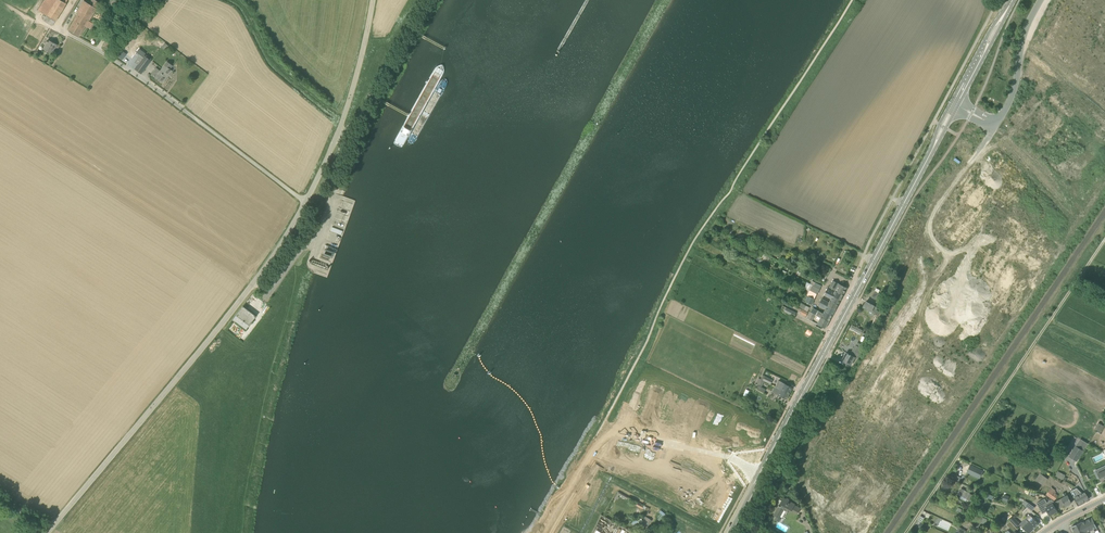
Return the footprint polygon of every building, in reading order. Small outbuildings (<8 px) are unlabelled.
[(65,3),(61,0),(44,0),(38,11),(45,15),(42,20),(53,26),(66,3),(65,3)] [(89,4),(86,2),(69,30),(79,37),(97,9),(96,8),(99,3),(95,0),(91,0),(89,4)] [(52,54),(56,45),(48,41),(44,49),(52,54)] [(145,55),(138,65),(144,69),(151,60),(145,55)] [(163,83),(172,71),(172,70),(171,69),(173,66),(168,61),(165,65),(156,78),(163,83)] [(332,256),(334,251),(324,247),(322,253),(332,256)] [(843,295),(847,288),(833,280),(829,287),(836,291),(843,295)] [(810,284),(809,283),(807,282),(806,285),(806,286),(805,288),(806,289),(807,288),(817,294),(818,293),(820,289),(810,284)] [(815,299),(817,294),(807,288),(806,289),(809,290),(807,295),(808,296),(815,299)] [(826,292),(841,300),(843,295),(836,291),(835,292),(827,288),(826,292)] [(838,305),(841,300),(826,292),(824,295),(831,299),(830,301),(838,305)] [(886,297),(879,294),(875,292),(871,297),(877,300),(875,305),(881,308),(886,297)] [(808,296),(805,302),(812,305),(815,299),(808,296)] [(820,302),(835,310),(838,305),(830,301),(829,302),(822,299),(820,302)] [(877,315),(879,311),(877,310),(878,308),(866,301),(863,307),(875,314),(877,315)] [(794,316),(796,312),(783,306),(784,304),(778,302),(775,307),(784,311),(784,312),(794,316)] [(833,315),(835,310),(820,302),(819,305),(826,309),(825,311),(833,315)] [(810,308),(801,303),(799,307),(808,312),(810,308)] [(256,316),(243,306),(233,319),(246,329),(256,316)] [(822,316),(830,321),(833,315),(825,311),(824,314),(813,308),(811,313),(815,315),(817,316),(818,314),(822,316)] [(822,316),(818,324),(826,328),(830,321),(822,316)] [(842,360),(850,365),(851,366),(856,358),(857,359),(864,346),(858,342),(856,345),(850,355),(847,353),(842,360)] [(763,375),(761,379),(765,381),(771,384),(773,380),(763,375)] [(762,387),(765,381),(761,379),(758,385),(756,388),(764,392),(766,389),(762,387)] [(793,388),(788,385),(779,380),(776,386),(789,394),(793,388)] [(772,392),(782,397),(786,399),(789,394),(776,386),(775,386),(772,392)] [(1104,426),(1098,423),(1095,428),(1100,432),(1104,426)] [(1075,445),(1069,456),(1077,462),(1084,451),(1083,450),(1088,443),(1080,439),(1076,446),(1075,445)] [(976,477),(980,469),(970,464),(966,473),(976,477)] [(1058,471),(1055,476),(1063,480),(1065,475),(1058,471)] [(1040,473),(1035,480),(1043,485),(1048,479),(1040,473)] [(1051,487),(1051,488),(1045,495),(1054,501),(1058,495),(1055,493),(1056,492),(1055,491),(1055,490),(1051,487)] [(1073,495),(1078,504),(1089,499),(1084,489),(1073,495)] [(614,498),(616,500),(619,495),(626,499),(628,497),(620,492),(618,491),(614,498)] [(1064,497),(1061,498),(1055,502),(1059,509),(1065,506),(1072,503),(1068,495),(1067,496),(1065,492),(1062,494),(1064,497)] [(782,518),(779,517),(784,509),(790,512),(791,511),(797,514),(800,509),(794,505),(795,504),(783,498),(779,505),(778,506),(779,506),(774,515),(777,516),(775,520),(780,522),(782,518)] [(1039,508),(1042,514),(1046,512),(1045,510),(1046,510),(1050,515),(1057,511),(1053,503),(1049,506),(1047,503),(1039,508)] [(1027,517),(1025,518),(1029,522),(1023,527),(1028,532),(1030,532),(1033,529),(1039,524),(1033,518),(1029,515),(1027,517)] [(1009,519),(1017,527),(1020,523),(1012,516),(1009,519)] [(645,517),(639,528),(645,531),(646,529),(647,529),(652,520),(645,517)] [(1094,532),(1095,532),(1094,529),(1097,528),(1092,518),(1085,521),(1090,531),(1091,532),(1093,532),(1094,532)] [(1010,521),(1006,525),(1010,528),(1007,531),(1008,532),(1018,532),(1015,531),(1017,529),(1010,521)] [(1079,523),(1078,523),(1083,532),(1088,532),(1087,532),(1090,531),(1085,521),(1082,523),(1081,522),(1080,522),(1079,523)] [(1078,523),(1072,526),(1072,527),(1071,528),(1073,531),(1074,531),(1075,532),(1083,532),(1078,523)]
